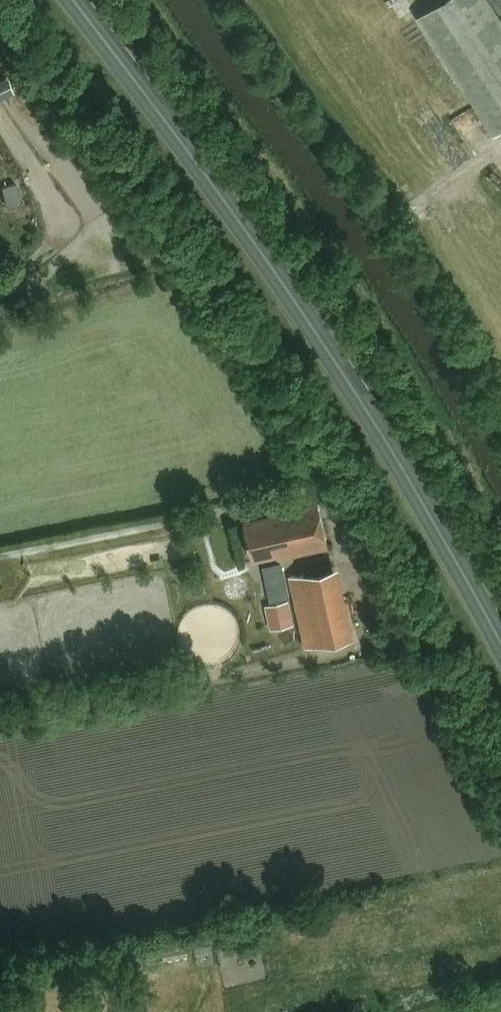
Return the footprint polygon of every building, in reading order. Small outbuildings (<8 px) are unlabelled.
[(495,137),(500,133),(500,20),(488,0),(447,0),(418,19),(495,137)] [(0,77),(0,98),(15,92),(7,74),(0,77)] [(270,518),(244,523),(253,563),(277,557),(278,561),(328,550),(317,501),(272,511),(270,518)] [(339,569),(289,580),(304,650),(355,639),(339,569)] [(269,627),(294,623),(290,599),(265,603),(269,627)] [(147,943),(149,970),(190,968),(189,940),(147,943)]
